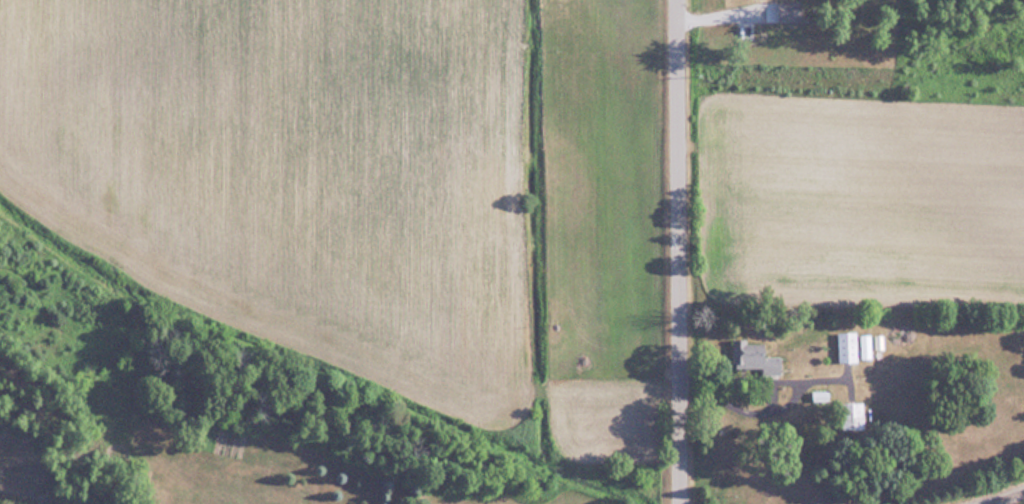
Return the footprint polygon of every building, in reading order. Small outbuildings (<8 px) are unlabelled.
[(802,0),(777,0),(777,22),(802,22),(802,0)] [(838,331),(838,362),(857,362),(857,331),(838,331)] [(733,341),(733,373),(767,374),(767,341),(733,341)] [(865,403),(842,403),(842,429),(865,429),(865,403)]
